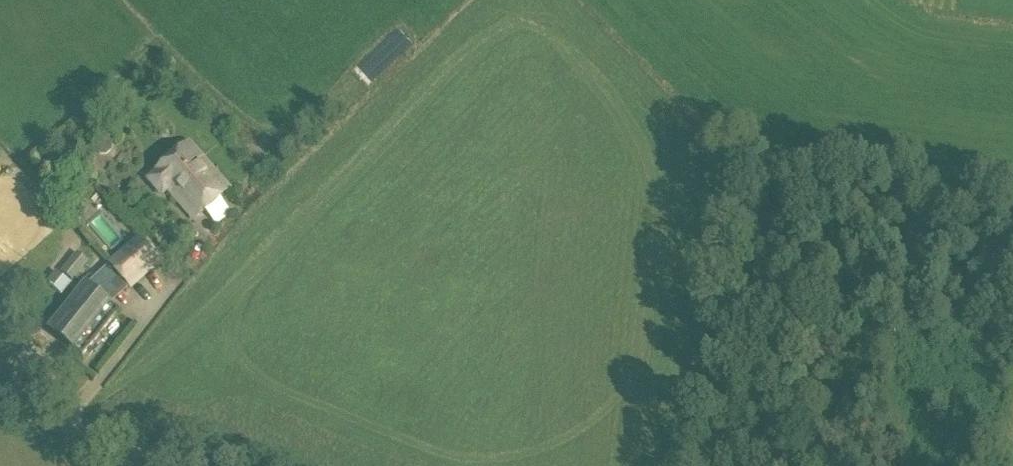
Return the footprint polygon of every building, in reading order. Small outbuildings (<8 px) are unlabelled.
[(112,143),(107,137),(100,137),(95,142),(94,149),(99,155),(107,155),(112,150),(112,143)] [(229,189),(189,143),(150,177),(159,187),(164,182),(196,218),(229,189)] [(131,286),(161,260),(140,237),(111,264),(131,286)] [(73,280),(88,261),(77,252),(62,271),(73,280)] [(82,356),(119,310),(85,282),(84,283),(85,284),(50,328),(49,327),(48,328),(82,356)]
